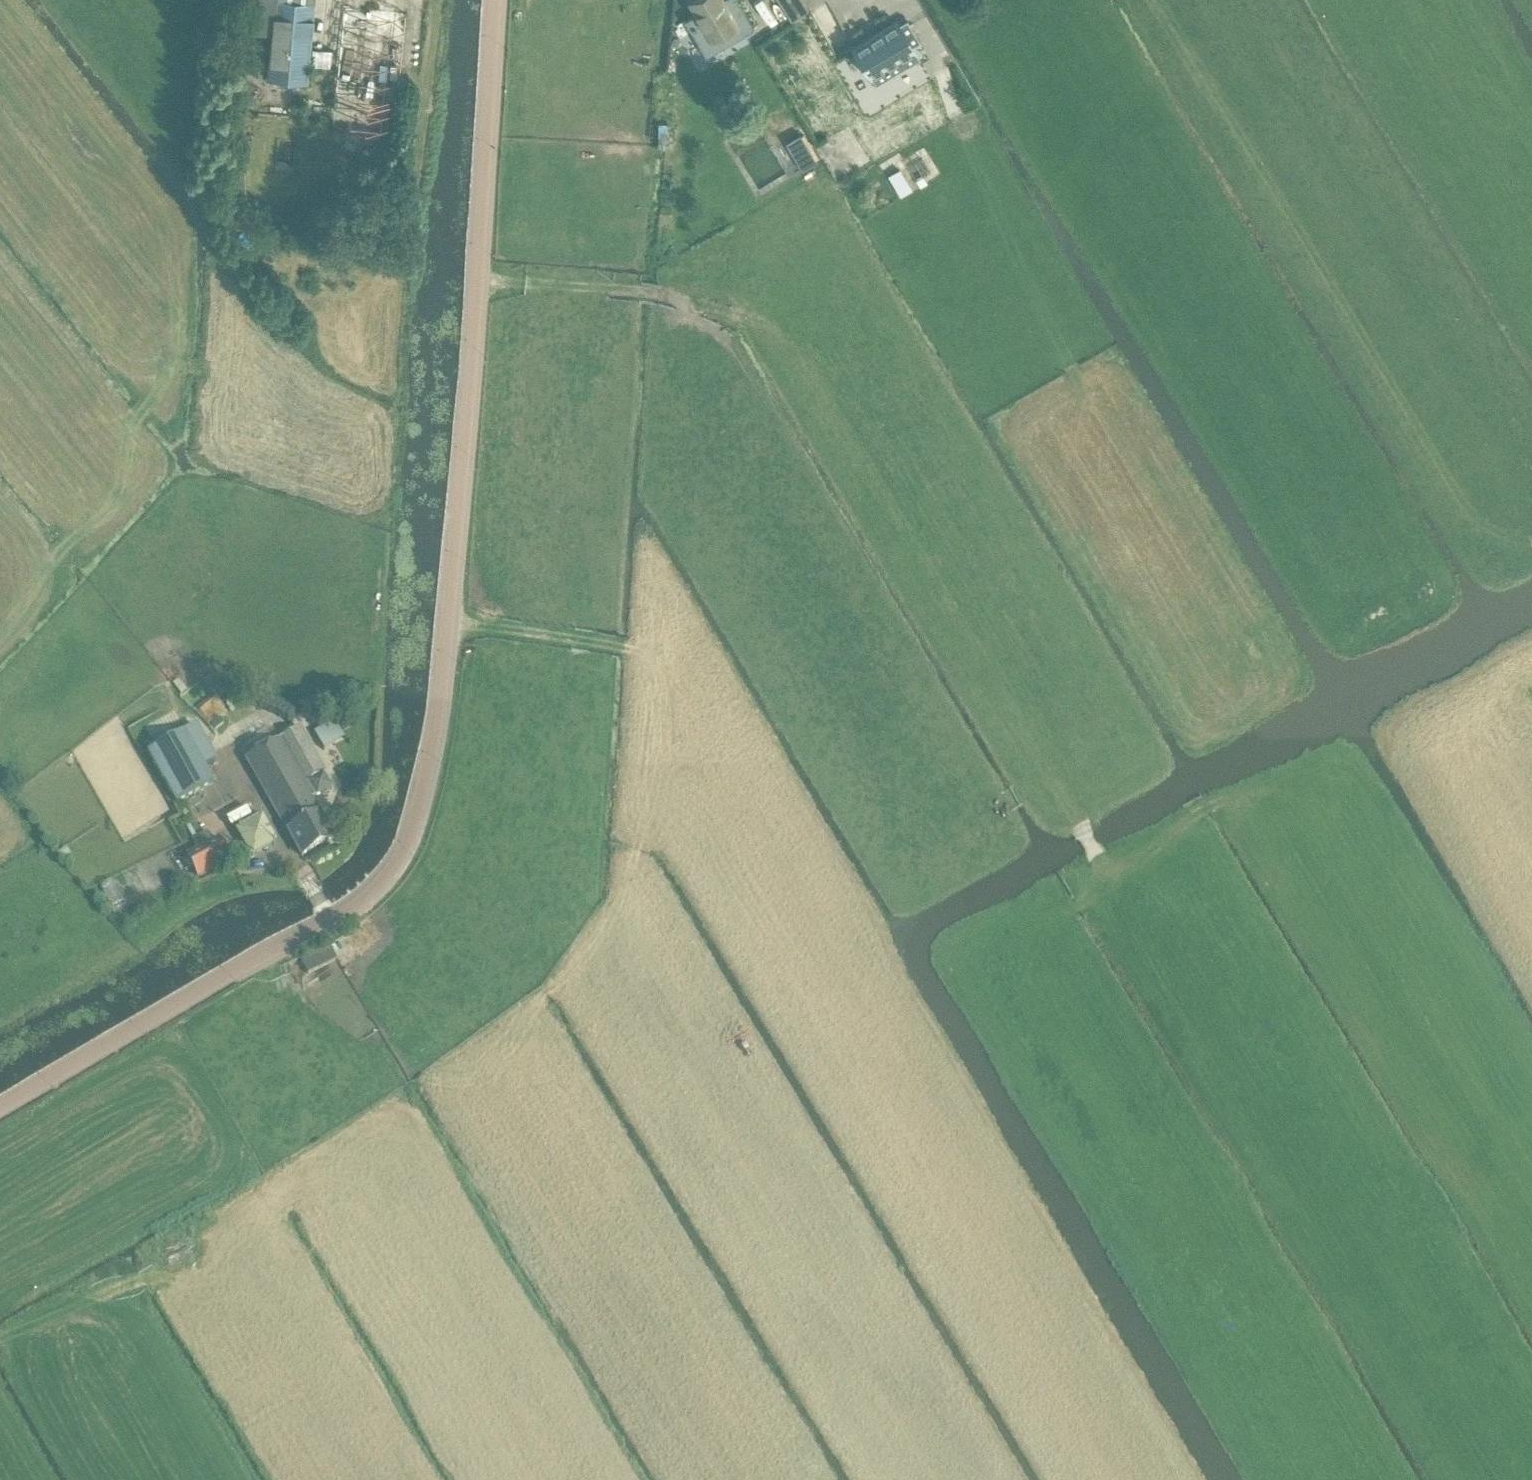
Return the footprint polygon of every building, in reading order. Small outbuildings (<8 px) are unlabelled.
[(236,30),(271,34),(274,0),(239,0),(236,30)] [(267,80),(307,84),(309,66),(310,50),(314,4),(314,0),(274,0),(271,34),(267,80)] [(686,1),(695,16),(686,21),(706,55),(751,28),(752,30),(753,29),(736,0),(688,0),(686,1)] [(790,21),(807,10),(801,0),(776,0),(790,21)] [(896,21),(853,47),(855,51),(853,52),(866,74),(868,73),(875,85),(919,59),(911,47),(920,42),(907,19),(898,25),(896,21)] [(807,149),(793,157),(801,171),(816,162),(807,149)] [(899,170),(888,177),(900,197),(911,190),(899,170)] [(923,177),(916,181),(920,187),(927,183),(923,177)] [(366,193),(359,206),(371,213),(378,200),(366,193)] [(345,717),(336,722),(341,730),(350,725),(345,717)] [(278,740),(245,758),(301,856),(334,838),(311,798),(332,787),(298,728),(278,740)] [(183,732),(144,754),(173,805),(212,782),(183,732)] [(251,857),(278,842),(262,814),(235,830),(251,857)] [(196,850),(187,854),(198,877),(230,861),(219,838),(211,842),(207,833),(191,841),(196,850)] [(113,880),(100,886),(111,908),(123,902),(113,880)] [(306,973),(336,959),(328,943),(299,957),(306,973)]
